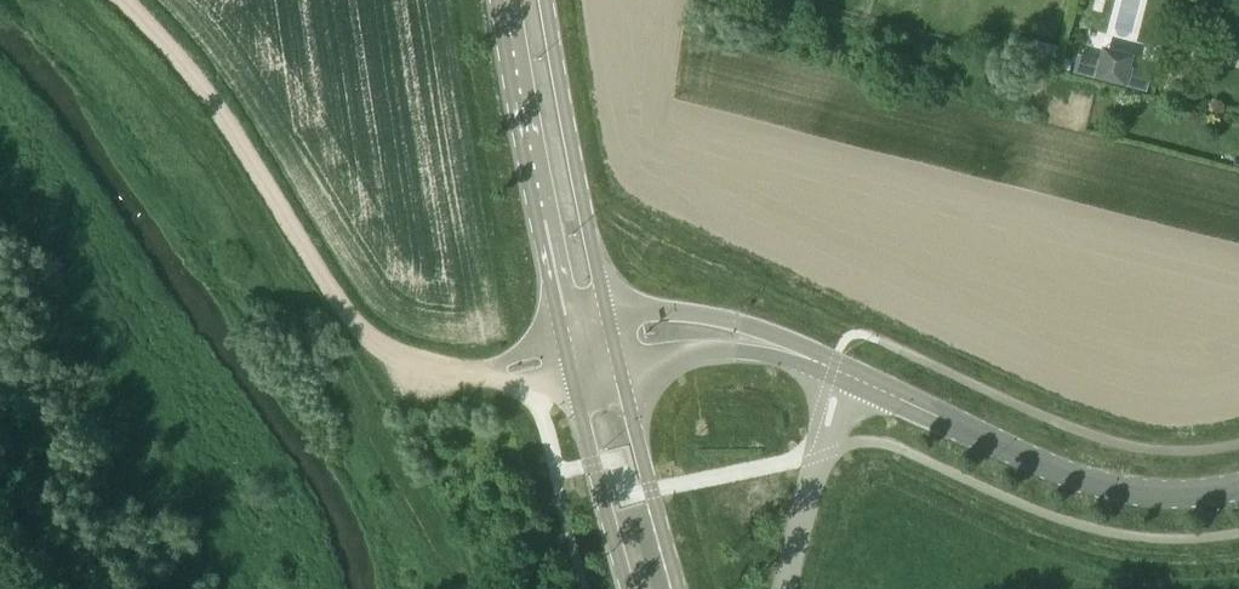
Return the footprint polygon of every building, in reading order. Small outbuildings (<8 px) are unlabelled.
[(1101,60),(1080,55),(1076,73),(1096,78),(1101,60)] [(1072,61),(1064,59),(1061,69),(1070,72),(1072,61)] [(1154,73),(1133,68),(1128,86),(1149,91),(1154,73)]
